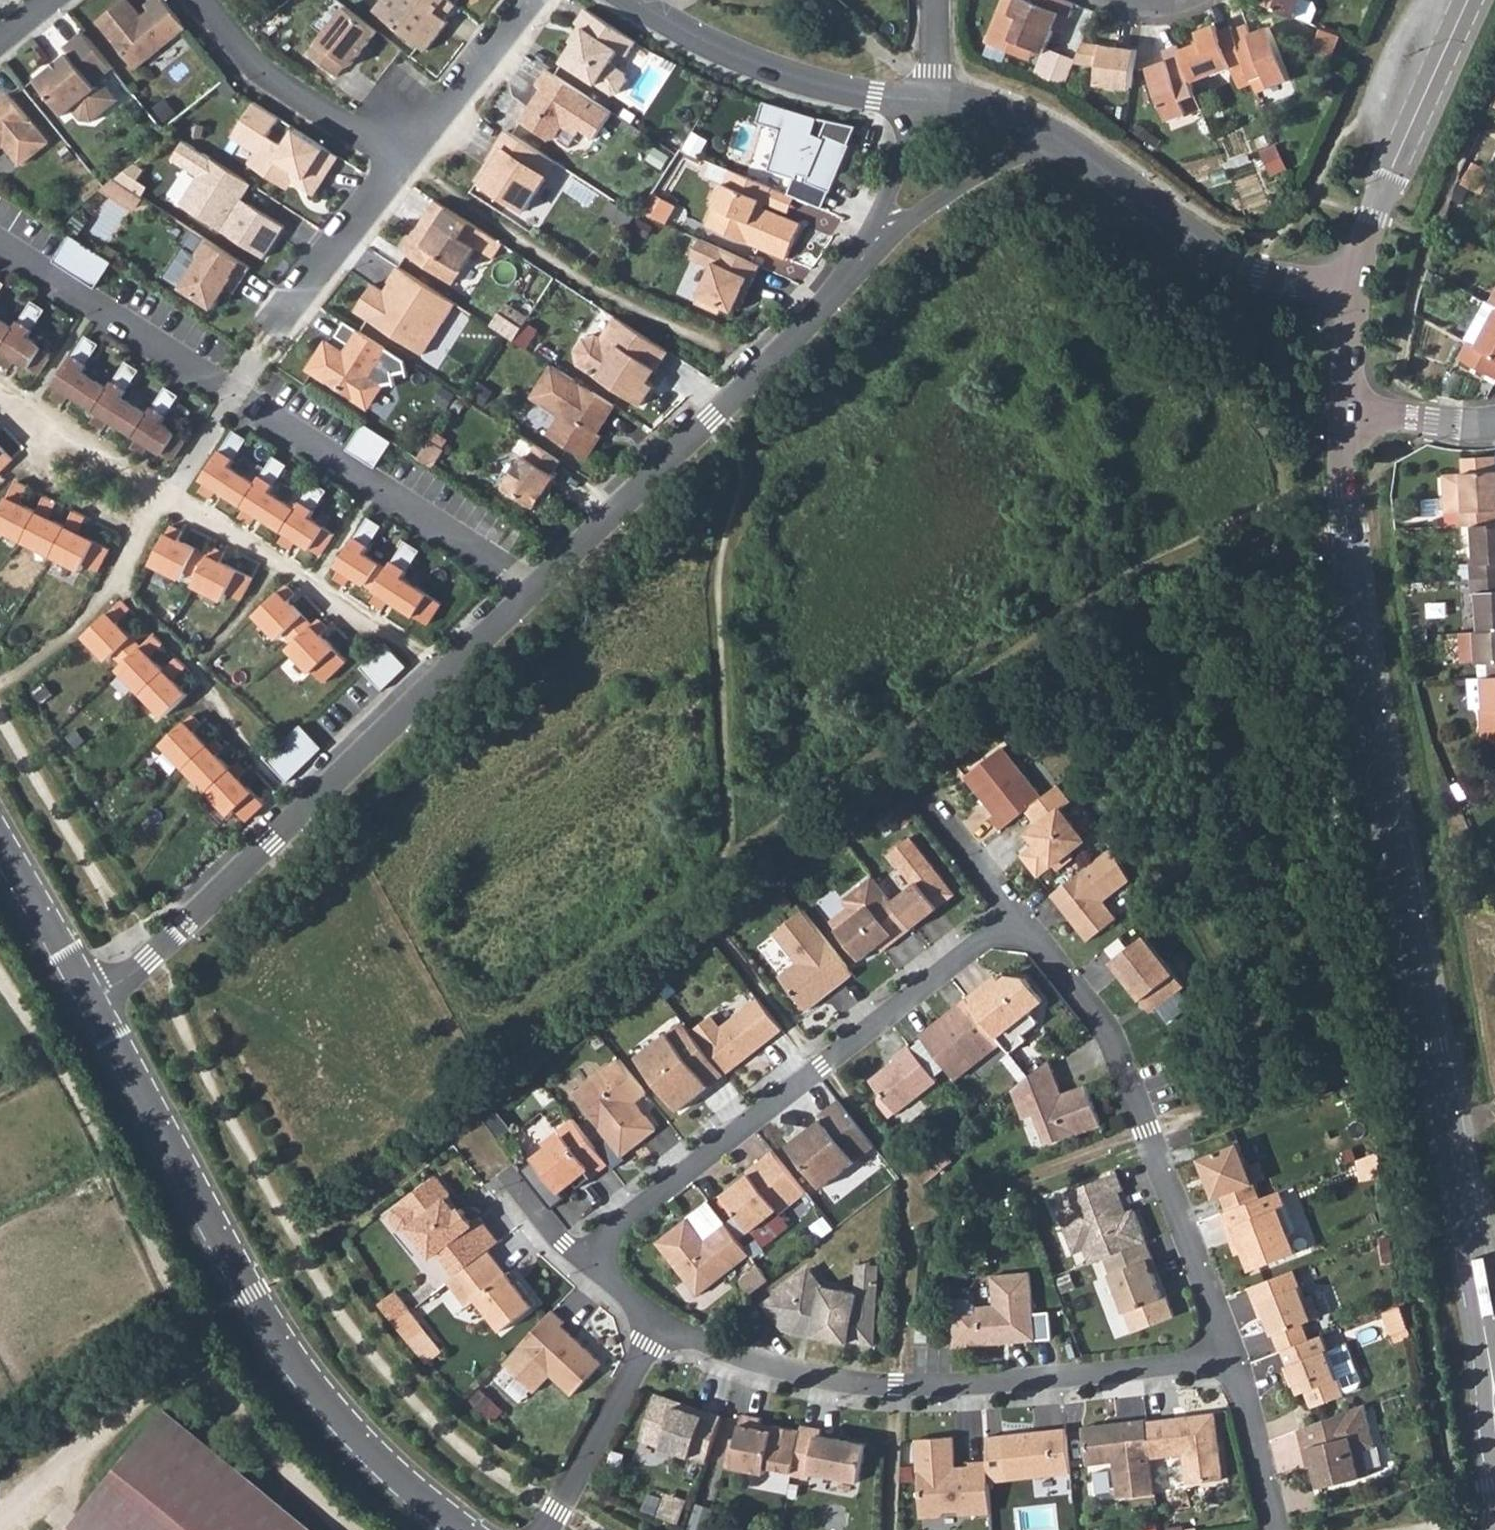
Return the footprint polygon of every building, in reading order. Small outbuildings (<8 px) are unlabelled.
[(96,22),(135,70),(186,28),(163,0),(152,0),(145,6),(149,11),(152,15),(143,21),(141,18),(126,0),(124,0),(96,22)] [(449,0),(384,0),(375,11),(426,51),(440,33),(434,29),(443,18),(445,19),(456,5),(449,0)] [(1077,2),(1072,0),(997,0),(983,42),(1031,63),(1036,47),(1044,51),(1046,46),(1062,12),(1071,16),(1077,2)] [(1262,2),(1294,15),(1309,20),(1315,5),(1313,0),(1312,0),(1263,0),(1262,2)] [(345,7),(308,55),(337,77),(347,65),(350,67),(361,53),(360,52),(365,46),(366,47),(377,32),(345,7)] [(636,41),(585,9),(575,23),(579,26),(583,29),(573,45),(561,62),(612,95),(618,94),(627,80),(626,74),(610,64),(618,52),(626,57),(636,41)] [(141,18),(143,21),(152,15),(149,11),(141,18)] [(445,19),(443,18),(434,29),(440,33),(449,22),(445,19)] [(1248,19),(1233,25),(1250,68),(1258,88),(1291,74),(1271,23),(1252,30),(1248,19)] [(1236,73),(1250,68),(1233,25),(1233,24),(1220,29),(1218,23),(1198,31),(1202,39),(1181,47),(1193,79),(1233,64),(1236,73)] [(569,42),(573,45),(583,29),(579,26),(569,42)] [(1332,58),(1342,35),(1324,28),(1323,30),(1315,51),(1332,58)] [(113,69),(83,33),(64,48),(69,55),(36,81),(64,116),(72,110),(81,121),(92,123),(119,101),(101,78),(113,69)] [(1078,58),(1077,60),(1101,65),(1098,83),(1132,89),(1138,50),(1085,40),(1078,58)] [(1168,118),(1203,105),(1193,79),(1181,47),(1179,42),(1163,48),(1167,59),(1149,66),(1168,118)] [(1078,58),(1046,46),(1044,51),(1036,72),(1068,84),(1077,60),(1078,58)] [(109,75),(122,96),(132,90),(119,69),(109,75)] [(612,113),(546,70),(536,85),(541,89),(533,101),(536,103),(534,107),(528,108),(520,122),(549,140),(555,139),(563,127),(577,136),(580,130),(595,139),(612,113)] [(8,94),(0,101),(0,150),(5,146),(21,166),(48,144),(8,94)] [(269,172),(271,179),(279,184),(293,181),(315,195),(339,158),(297,130),(285,147),(268,136),(280,119),(254,103),(232,137),(257,153),(250,165),(262,173),(269,172)] [(787,110),(764,103),(758,123),(781,130),(769,170),(797,178),(799,174),(809,177),(806,181),(830,192),(850,145),(826,135),(824,138),(812,134),(817,119),(795,112),(787,110)] [(697,124),(682,147),(697,157),(713,133),(697,124)] [(556,163),(507,131),(488,160),(490,161),(494,164),(490,170),(486,167),(477,181),(524,212),(556,163)] [(251,185),(210,158),(180,205),(264,259),(284,227),(250,205),(244,214),(236,209),(242,200),(251,185)] [(144,170),(135,164),(114,181),(131,191),(144,170)] [(1485,178),(1463,166),(1457,180),(1478,191),(1485,178)] [(815,230),(778,215),(775,216),(773,210),(774,206),(779,208),(802,218),(808,203),(744,176),(738,190),(731,193),(725,207),(728,214),(720,232),(800,265),(815,230)] [(293,181),(279,184),(287,190),(293,181)] [(646,211),(669,220),(676,202),(653,193),(646,211)] [(236,209),(244,214),(250,205),(242,200),(236,209)] [(399,250),(453,285),(486,234),(435,201),(425,218),(428,220),(419,233),(416,231),(413,229),(399,250)] [(416,231),(419,233),(428,220),(425,218),(416,231)] [(111,263),(70,236),(53,262),(95,289),(111,263)] [(233,295),(240,284),(250,268),(206,239),(196,255),(201,258),(181,289),(214,310),(226,290),(233,295)] [(759,266),(699,239),(691,259),(712,268),(696,304),(720,314),(723,308),(733,313),(735,308),(738,302),(743,304),(759,266)] [(384,292),(372,285),(355,311),(423,355),(455,304),(398,267),(388,283),(390,284),(393,286),(387,294),(384,292)] [(384,292),(387,294),(393,286),(390,284),(384,292)] [(1486,302),(1494,307),(1494,288),(1486,302)] [(518,338),(532,313),(507,299),(493,324),(518,338)] [(1494,376),(1494,375),(1494,307),(1486,302),(1481,299),(1459,336),(1466,340),(1457,355),(1494,376)] [(39,375),(51,355),(27,339),(44,312),(31,303),(14,331),(0,322),(0,349),(5,352),(0,359),(0,364),(9,369),(15,359),(39,375)] [(578,365),(641,405),(654,385),(648,381),(639,375),(646,364),(655,370),(667,351),(615,318),(601,340),(596,337),(584,340),(576,352),(578,365)] [(326,341),(308,370),(364,406),(371,405),(381,389),(379,383),(369,377),(386,350),(358,332),(349,345),(344,353),(326,341)] [(97,346),(85,338),(55,385),(59,387),(52,397),(63,404),(69,394),(99,413),(92,423),(103,430),(109,420),(138,438),(132,448),(142,455),(149,445),(173,461),(185,441),(161,425),(178,398),(165,390),(148,417),(121,400),(139,372),(126,364),(108,391),(79,373),(97,346)] [(639,375),(648,381),(655,370),(646,364),(639,375)] [(594,438),(614,406),(552,366),(531,398),(560,416),(548,435),(586,459),(595,444),(594,438)] [(346,451),(375,469),(391,442),(363,424),(346,451)] [(233,432),(203,478),(206,481),(200,491),(210,498),(217,488),(246,507),(240,517),(250,523),(256,513),(286,532),(279,542),(290,549),(296,539),(320,555),(334,534),(309,519),(327,491),(313,483),(296,510),(269,493),(287,466),(273,458),(256,485),(229,468),(247,441),(233,432)] [(13,459),(0,446),(0,472),(13,459)] [(551,475),(560,461),(536,446),(527,459),(523,457),(504,488),(532,506),(535,508),(547,491),(553,481),(555,477),(551,475)] [(1430,525),(1468,523),(1493,522),(1493,507),(1494,507),(1494,469),(1477,470),(1477,458),(1443,459),(1444,472),(1429,473),(1430,525)] [(547,491),(550,493),(556,483),(553,481),(547,491)] [(98,572),(109,550),(77,533),(85,517),(74,511),(66,527),(48,518),(56,502),(45,497),(37,513),(19,503),(27,488),(16,482),(12,489),(0,513),(0,529),(81,571),(85,565),(98,572)] [(382,526),(368,518),(337,566),(341,568),(335,578),(345,585),(352,575),(378,592),(372,602),(382,609),(389,599),(428,624),(441,603),(403,578),(420,551),(405,542),(388,569),(364,554),(382,526)] [(1454,578),(1466,577),(1494,575),(1494,522),(1493,522),(1468,523),(1470,561),(1453,562),(1454,578)] [(228,593),(241,600),(252,578),(220,562),(224,553),(213,548),(209,556),(178,540),(182,532),(171,526),(152,564),(182,579),(186,572),(198,578),(194,586),(224,601),(228,593)] [(1474,631),(1494,630),(1494,575),(1466,577),(1466,592),(1472,591),(1474,631)] [(294,595),(285,586),(255,616),(278,639),(284,633),(294,643),(288,649),(311,673),(313,671),(323,683),(346,661),(321,635),(327,629),(318,620),(311,626),(288,601),(294,595)] [(130,610),(121,601),(85,636),(108,660),(114,654),(124,664),(119,669),(165,717),(173,709),(188,694),(173,680),(185,667),(177,658),(164,671),(150,656),(163,644),(154,635),(141,647),(117,622),(130,610)] [(1474,678),(1494,676),(1494,630),(1474,631),(1467,632),(1468,662),(1473,662),(1474,678)] [(368,660),(360,668),(382,691),(406,667),(384,644),(368,660)] [(1474,678),(1476,709),(1471,709),(1473,740),(1494,738),(1494,676),(1474,678)] [(236,810),(246,821),(264,804),(239,778),(246,772),(237,763),(230,769),(217,755),(223,748),(214,739),(208,745),(194,731),(201,725),(192,715),(185,722),(162,744),(231,815),(236,810)] [(287,782),(322,748),(300,726),(281,744),(265,760),(287,782)] [(990,818),(1000,831),(1025,811),(1042,798),(1002,747),(964,777),(994,815),(990,818)] [(1042,798),(1025,811),(1038,826),(1034,829),(1032,839),(1035,843),(1020,855),(1037,877),(1053,865),(1057,871),(1073,858),(1069,853),(1079,845),(1081,835),(1061,810),(1071,802),(1058,785),(1042,798)] [(913,886),(892,903),(911,929),(929,915),(930,910),(935,906),(937,908),(955,895),(925,857),(910,837),(888,854),(913,886)] [(1130,881),(1112,847),(1050,895),(1071,921),(1074,919),(1078,924),(1077,930),(1087,942),(1116,919),(1102,902),(1130,881)] [(892,903),(871,877),(842,901),(848,908),(830,922),(860,960),(878,946),(892,935),(896,940),(911,929),(892,903)] [(930,910),(929,915),(937,908),(935,906),(930,910)] [(853,975),(803,911),(773,934),(796,963),(778,977),(805,1012),(820,1000),(821,996),(837,984),(838,986),(853,975)] [(1137,923),(1110,946),(1118,955),(1144,932),(1137,923)] [(878,946),(883,951),(896,940),(892,935),(878,946)] [(1144,937),(1111,962),(1150,1013),(1183,987),(1144,937)] [(984,987),(967,1000),(1001,1043),(1009,1054),(1026,1041),(1022,1036),(1038,1023),(1029,1012),(1043,1001),(1026,979),(1008,977),(1001,983),(988,993),(984,987)] [(996,977),(984,987),(988,993),(1001,983),(996,977)] [(821,996),(820,1000),(838,986),(837,984),(821,996)] [(720,1070),(724,1076),(737,1066),(735,1063),(742,1058),(744,1061),(782,1031),(758,999),(720,1028),(711,1016),(691,1033),(720,1070)] [(967,1000),(920,1036),(954,1080),(1001,1043),(967,1000)] [(655,1044),(661,1052),(689,1030),(683,1022),(655,1044)] [(655,1044),(637,1058),(679,1112),(697,1097),(692,1091),(720,1070),(691,1033),(689,1030),(661,1052),(655,1044)] [(889,1117),(935,1080),(908,1046),(893,1057),(895,1060),(869,1081),(880,1095),(879,1096),(878,1098),(877,1099),(877,1100),(878,1102),(879,1104),(889,1117)] [(621,1156),(655,1130),(644,1116),(641,1119),(637,1115),(638,1109),(634,1103),(645,1093),(619,1060),(573,1095),(621,1156)] [(1059,1088),(1048,1061),(1012,1090),(1023,1120),(1035,1115),(1046,1145),(1100,1124),(1085,1086),(1062,1095),(1056,1097),(1053,1091),(1059,1088)] [(692,1091),(697,1097),(724,1076),(720,1070),(692,1091)] [(1056,1097),(1062,1095),(1059,1088),(1053,1091),(1056,1097)] [(821,1120),(809,1129),(788,1146),(821,1189),(874,1147),(837,1101),(817,1116),(821,1120)] [(496,1112),(485,1122),(497,1138),(509,1128),(496,1112)] [(533,1160),(558,1192),(572,1181),(585,1170),(591,1178),(608,1164),(572,1119),(540,1144),(546,1150),(533,1160)] [(1238,1144),(1198,1160),(1204,1175),(1205,1174),(1207,1175),(1209,1182),(1209,1184),(1207,1184),(1213,1200),(1220,1197),(1225,1212),(1259,1199),(1253,1184),(1263,1180),(1257,1163),(1246,1167),(1238,1144)] [(732,1188),(722,1196),(750,1232),(777,1211),(779,1214),(805,1193),(772,1151),(738,1178),(740,1182),(732,1188)] [(941,1168),(944,1165),(933,1151),(929,1154),(941,1168)] [(1379,1152),(1359,1160),(1363,1182),(1383,1178),(1379,1152)] [(929,1154),(910,1169),(921,1184),(941,1168),(929,1154)] [(585,1170),(572,1181),(577,1188),(591,1178),(585,1170)] [(1085,1249),(1090,1264),(1104,1258),(1145,1242),(1133,1211),(1124,1214),(1116,1193),(1123,1191),(1116,1173),(1063,1194),(1069,1209),(1058,1213),(1067,1236),(1073,1234),(1079,1251),(1085,1249)] [(472,1224),(460,1209),(456,1212),(448,1202),(449,1195),(436,1178),(393,1211),(392,1221),(398,1229),(409,1231),(410,1230),(432,1258),(437,1254),(455,1277),(487,1251),(497,1243),(478,1219),(472,1224)] [(729,1185),(732,1188),(740,1182),(738,1178),(729,1185)] [(1225,1212),(1220,1214),(1226,1230),(1235,1226),(1252,1270),(1295,1254),(1287,1235),(1295,1232),(1279,1191),(1259,1199),(1225,1212)] [(456,1212),(460,1209),(449,1195),(448,1202),(456,1212)] [(704,1241),(687,1219),(656,1243),(697,1296),(749,1255),(725,1224),(711,1235),(715,1240),(707,1245),(704,1241)] [(1067,1236),(1074,1253),(1079,1251),(1073,1234),(1067,1236)] [(711,1235),(704,1241),(707,1245),(715,1240),(711,1235)] [(1104,1258),(1132,1332),(1171,1318),(1152,1273),(1148,1261),(1152,1259),(1145,1242),(1104,1258)] [(506,1275),(487,1251),(455,1277),(447,1282),(467,1308),(476,1300),(501,1332),(536,1305),(517,1282),(516,1283),(509,1274),(506,1275)] [(1148,1261),(1152,1273),(1157,1272),(1152,1259),(1148,1261)] [(858,1265),(857,1285),(877,1286),(878,1266),(858,1265)] [(754,1292),(769,1280),(758,1267),(743,1279),(754,1292)] [(837,1305),(840,1291),(823,1288),(808,1271),(795,1282),(805,1295),(808,1292),(815,1301),(837,1305)] [(1265,1317),(1279,1352),(1282,1351),(1308,1341),(1301,1324),(1317,1318),(1309,1297),(1303,1299),(1292,1271),(1248,1288),(1254,1306),(1260,1304),(1265,1317)] [(509,1274),(516,1283),(517,1282),(510,1272),(509,1274)] [(954,1301),(951,1349),(996,1344),(999,1341),(1035,1337),(1035,1340),(1051,1339),(1049,1312),(1032,1314),(1029,1273),(991,1277),(994,1306),(975,1308),(964,1300),(954,1301)] [(739,1282),(750,1295),(754,1292),(743,1279),(739,1282)] [(795,1282),(762,1307),(782,1333),(794,1335),(799,1330),(814,1333),(813,1338),(848,1344),(849,1341),(873,1346),(877,1286),(857,1285),(856,1294),(840,1291),(837,1305),(815,1301),(808,1292),(805,1295),(795,1282)] [(409,1312),(394,1292),(378,1304),(393,1324),(409,1312)] [(1259,1319),(1265,1317),(1260,1304),(1254,1306),(1259,1319)] [(1401,1308),(1383,1313),(1390,1335),(1408,1330),(1401,1308)] [(552,1311),(503,1365),(534,1396),(550,1378),(571,1396),(601,1364),(561,1326),(564,1323),(552,1311)] [(409,1312),(393,1324),(402,1336),(418,1324),(409,1312)] [(418,1324),(402,1336),(428,1365),(443,1352),(418,1324)] [(916,1324),(917,1342),(929,1342),(929,1324),(916,1324)] [(1326,1351),(1320,1336),(1308,1341),(1282,1351),(1296,1386),(1301,1384),(1303,1392),(1309,1390),(1315,1407),(1348,1394),(1330,1349),(1326,1351)] [(671,1399),(655,1394),(639,1440),(691,1457),(692,1452),(708,1458),(722,1416),(705,1411),(703,1416),(669,1404),(671,1399)] [(671,1399),(669,1404),(703,1416),(705,1411),(671,1399)] [(1317,1423),(1298,1430),(1303,1450),(1310,1449),(1315,1467),(1321,1489),(1370,1475),(1363,1449),(1375,1446),(1364,1404),(1317,1423)] [(1175,1418),(1146,1422),(1151,1458),(1183,1454),(1186,1484),(1223,1479),(1215,1413),(1186,1417),(1186,1422),(1180,1422),(1175,1418)] [(731,1439),(726,1466),(764,1474),(765,1468),(792,1473),(800,1431),(772,1426),(771,1431),(759,1429),(760,1424),(761,1419),(742,1415),(737,1440),(731,1439)] [(1111,1428),(1082,1432),(1086,1465),(1113,1462),(1117,1499),(1155,1494),(1151,1458),(1146,1422),(1146,1420),(1111,1424),(1111,1428)] [(94,1529),(310,1529),(181,1424),(94,1529)] [(821,1430),(801,1427),(800,1431),(792,1473),(791,1475),(812,1479),(813,1473),(859,1482),(866,1447),(819,1438),(821,1430)] [(1065,1428),(985,1437),(987,1462),(988,1482),(1070,1473),(1065,1428)] [(916,1440),(920,1517),(940,1516),(944,1511),(958,1511),(963,1515),(990,1513),(988,1482),(987,1462),(969,1463),(969,1467),(960,1468),(960,1472),(954,1473),(954,1468),(952,1437),(916,1440)] [(1310,1449),(1303,1450),(1309,1469),(1315,1467),(1310,1449)] [(692,1452),(691,1457),(706,1462),(708,1458),(692,1452)] [(685,1505),(671,1501),(664,1520),(679,1524),(685,1505)]
